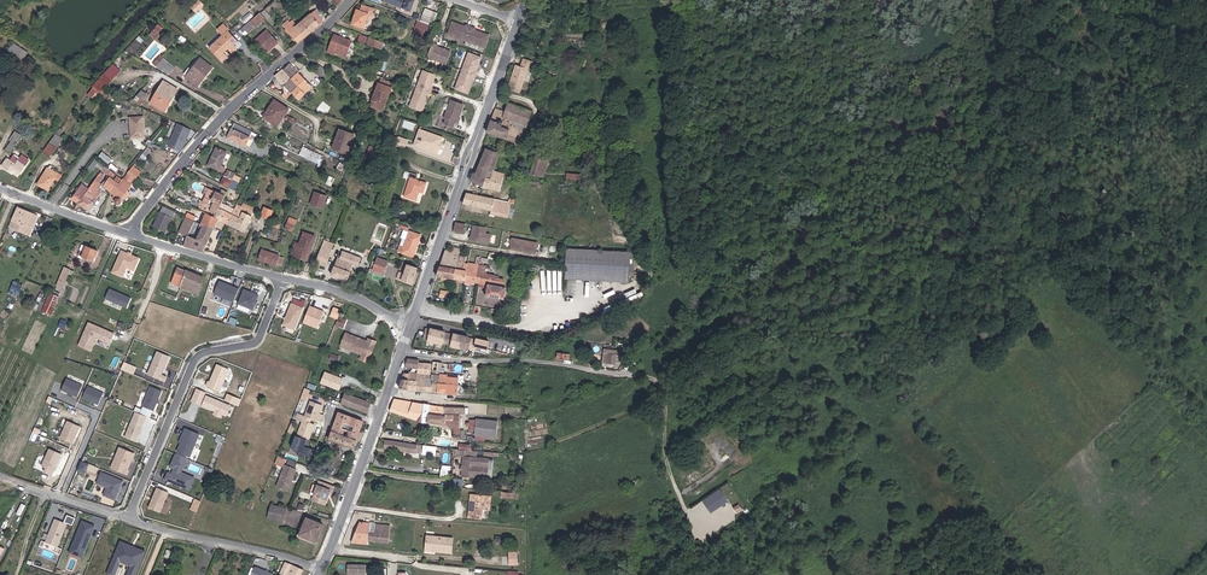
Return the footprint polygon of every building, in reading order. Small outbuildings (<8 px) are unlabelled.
[(199,0),(191,8),(195,12),(204,5),(199,0)] [(363,29),(368,16),(372,17),(375,10),(362,5),(360,11),(357,10),(351,25),(363,29)] [(434,25),(438,13),(425,8),(420,20),(434,25)] [(265,19),(271,25),(275,22),(265,11),(262,14),(265,19)] [(298,43),(323,20),(315,11),(311,15),(310,14),(294,28),(287,20),(282,25),(298,43)] [(245,21),(254,16),(251,12),(242,17),(245,21)] [(250,21),(255,26),(256,28),(265,19),(262,14),(260,12),(250,21)] [(420,39),(423,29),(431,32),(434,25),(420,20),(418,19),(412,36),(420,39)] [(250,21),(244,26),(249,31),(255,26),(250,21)] [(466,25),(465,27),(452,22),(448,34),(485,48),(489,36),(475,30),(475,29),(466,25)] [(223,35),(209,48),(222,62),(227,57),(224,53),(228,49),(232,53),(237,48),(234,45),(238,41),(227,30),(228,29),(223,23),(217,29),(223,35)] [(154,31),(158,34),(162,30),(157,26),(154,31)] [(266,54),(278,43),(266,29),(254,40),(266,54)] [(153,40),(158,34),(154,31),(149,36),(153,40)] [(352,41),(335,34),(329,51),(346,58),(352,41)] [(381,49),(384,42),(369,36),(369,38),(360,35),(358,41),(381,49)] [(18,57),(23,49),(13,42),(8,51),(18,57)] [(438,45),(433,43),(427,58),(446,64),(450,52),(437,47),(438,45)] [(478,71),(483,57),(470,52),(456,90),(469,94),(475,80),(476,80),(478,76),(479,71),(478,71)] [(197,88),(213,67),(200,57),(184,77),(197,88)] [(515,65),(507,88),(520,92),(527,69),(530,70),(532,62),(523,58),(520,67),(515,65)] [(160,69),(167,61),(165,60),(158,67),(160,69)] [(174,68),(167,61),(160,69),(168,75),(174,68)] [(114,65),(93,87),(101,91),(120,71),(114,65)] [(283,69),(274,76),(284,85),(282,86),(284,90),(280,95),(285,99),(292,92),(297,86),(290,80),(298,72),(290,65),(284,69),(283,69)] [(319,66),(314,73),(321,77),(326,71),(319,66)] [(430,89),(435,76),(423,71),(409,108),(422,112),(427,99),(428,99),(432,90),(430,89)] [(297,86),(292,92),(299,100),(313,86),(298,72),(290,80),(297,86)] [(165,112),(178,89),(163,81),(150,103),(165,112)] [(386,106),(393,87),(379,82),(372,101),(386,106)] [(101,91),(93,87),(88,95),(95,100),(101,91)] [(141,91),(130,103),(138,106),(147,93),(141,91)] [(278,127),(290,109),(275,99),(263,117),(278,127)] [(465,105),(449,99),(442,118),(444,118),(442,123),(455,128),(457,123),(460,124),(462,119),(460,119),(465,105)] [(505,111),(529,119),(532,110),(508,102),(505,111)] [(521,144),(529,119),(505,111),(496,107),(487,133),(521,144)] [(132,130),(133,138),(144,137),(143,118),(130,119),(130,130),(132,130)] [(179,151),(186,135),(188,136),(191,129),(179,124),(169,147),(179,151)] [(245,147),(250,137),(231,128),(226,138),(245,147)] [(355,134),(341,129),(334,149),(348,154),(355,134)] [(445,138),(423,130),(421,136),(429,139),(428,143),(419,140),(417,146),(440,154),(445,138)] [(63,139),(56,133),(49,142),(57,147),(63,139)] [(16,134),(4,150),(9,153),(20,137),(16,134)] [(407,149),(409,145),(405,143),(406,141),(402,139),(400,147),(407,149)] [(49,142),(43,152),(50,157),(57,147),(49,142)] [(219,171),(228,152),(216,146),(208,166),(219,171)] [(304,146),(300,154),(320,164),(324,156),(304,146)] [(374,160),(377,152),(369,149),(364,162),(370,164),(372,159),(374,160)] [(476,173),(473,172),(469,181),(471,182),(483,186),(486,176),(491,177),(494,170),(499,154),(485,149),(476,173)] [(19,175),(29,160),(21,154),(18,158),(13,154),(10,159),(7,157),(1,166),(10,172),(12,169),(19,175)] [(529,175),(540,175),(545,159),(536,156),(529,175)] [(105,166),(98,161),(95,158),(88,167),(92,170),(95,165),(102,171),(105,166)] [(549,160),(545,159),(540,175),(544,176),(549,160)] [(143,170),(135,163),(132,167),(141,173),(143,170)] [(342,172),(345,167),(339,164),(336,169),(342,172)] [(47,191),(58,173),(47,166),(37,184),(47,191)] [(102,186),(112,171),(105,166),(102,171),(93,182),(88,189),(77,204),(87,211),(94,202),(92,201),(101,187),(102,186)] [(141,173),(132,167),(128,173),(137,179),(141,173)] [(500,191),(503,179),(505,173),(504,173),(494,170),(491,177),(486,176),(483,186),(482,188),(487,189),(488,187),(500,191)] [(132,184),(124,178),(123,179),(112,171),(102,186),(110,192),(116,197),(115,199),(114,202),(114,203),(116,205),(117,205),(118,205),(119,205),(120,204),(121,200),(129,190),(132,184)] [(137,179),(128,173),(124,178),(132,184),(137,179)] [(417,175),(410,173),(408,177),(410,177),(403,197),(416,201),(419,191),(423,193),(427,183),(416,179),(417,175)] [(229,187),(232,180),(223,175),(220,183),(229,187)] [(238,182),(232,180),(229,187),(234,190),(238,182)] [(71,199),(77,204),(88,189),(82,184),(71,199)] [(202,200),(210,204),(219,208),(221,205),(225,196),(205,186),(202,192),(205,194),(202,200)] [(96,204),(105,191),(101,187),(92,201),(94,202),(96,204)] [(122,201),(130,191),(129,190),(121,200),(122,201)] [(322,209),(327,196),(315,192),(310,204),(322,209)] [(508,202),(467,192),(463,203),(491,211),(491,213),(508,217),(511,202),(515,203),(515,200),(512,199),(509,198),(508,202)] [(218,220),(221,222),(225,213),(218,209),(219,208),(210,204),(206,212),(215,216),(214,218),(218,220)] [(221,222),(228,225),(231,218),(234,211),(221,205),(219,208),(218,209),(225,213),(221,222)] [(166,232),(175,212),(162,206),(153,226),(166,232)] [(252,217),(253,217),(255,211),(243,206),(241,208),(236,206),(235,209),(252,217)] [(39,217),(18,208),(12,222),(33,230),(39,217)] [(231,218),(228,225),(246,232),(253,217),(252,217),(235,209),(234,211),(231,218)] [(265,209),(262,217),(270,220),(273,212),(265,209)] [(197,217),(187,212),(185,216),(196,221),(197,217)] [(202,221),(215,227),(218,220),(214,218),(215,216),(206,212),(202,221)] [(203,252),(204,250),(215,227),(202,221),(201,224),(196,221),(185,216),(178,232),(184,235),(183,238),(187,240),(184,246),(203,252)] [(292,232),(294,225),(288,222),(285,229),(292,232)] [(463,233),(464,224),(455,223),(453,231),(463,233)] [(413,258),(422,236),(409,231),(410,228),(402,225),(401,228),(402,229),(399,238),(403,240),(400,250),(399,252),(413,258)] [(489,236),(489,234),(484,233),(486,227),(473,225),(470,239),(488,243),(488,241),(489,241),(490,236),(489,236)] [(307,261),(315,237),(303,233),(299,245),(296,244),(292,255),(307,261)] [(538,244),(513,239),(511,241),(510,245),(511,247),(511,250),(536,255),(538,244)] [(330,256),(329,255),(333,243),(324,240),(316,260),(327,264),(330,256)] [(94,263),(99,252),(87,247),(83,257),(94,263)] [(458,258),(459,255),(460,248),(453,247),(452,250),(446,249),(436,276),(448,278),(454,279),(458,258)] [(139,257),(131,253),(128,252),(122,249),(112,271),(123,276),(127,266),(134,269),(139,257)] [(276,267),(277,264),(280,256),(281,255),(262,249),(258,260),(276,267)] [(629,282),(630,253),(568,250),(566,278),(629,282)] [(332,275),(348,281),(351,272),(350,271),(353,265),(358,266),(361,257),(343,251),(340,260),(338,259),(332,275)] [(384,275),(388,261),(377,257),(372,271),(384,275)] [(207,268),(181,258),(171,284),(198,296),(207,268)] [(461,280),(464,281),(467,263),(462,261),(462,258),(458,258),(454,279),(455,279),(454,281),(461,282),(461,280)] [(470,282),(479,283),(481,265),(483,258),(480,258),(479,264),(467,263),(464,281),(470,282)] [(396,279),(412,285),(418,268),(407,264),(404,273),(399,271),(396,279)] [(481,265),(479,283),(487,285),(487,287),(485,296),(504,300),(507,287),(502,286),(503,280),(500,275),(487,273),(488,267),(488,266),(481,265)] [(71,272),(65,269),(57,286),(63,289),(71,272)] [(71,285),(81,288),(84,280),(74,276),(71,285)] [(18,295),(23,284),(14,280),(9,291),(18,295)] [(213,293),(233,301),(239,288),(219,280),(213,293)] [(131,298),(109,289),(105,299),(127,308),(131,298)] [(243,289),(237,303),(252,309),(258,295),(243,289)] [(44,312),(43,313),(45,313),(53,296),(51,295),(48,302),(44,312)] [(53,296),(45,313),(51,316),(59,298),(53,296)] [(35,308),(44,312),(48,302),(40,299),(35,308)] [(301,308),(290,303),(280,324),(292,329),(301,308)] [(317,327),(323,311),(309,305),(302,321),(317,327)] [(344,322),(337,319),(334,327),(341,330),(344,322)] [(89,322),(78,346),(90,351),(96,337),(101,340),(103,335),(112,339),(115,334),(89,322)] [(436,331),(431,329),(429,339),(434,340),(433,342),(447,345),(448,343),(457,345),(457,347),(470,350),(471,348),(476,349),(476,346),(493,349),(494,342),(485,340),(484,341),(482,340),(473,338),(473,337),(470,337),(469,338),(463,336),(463,335),(459,334),(459,335),(450,333),(450,332),(446,331),(446,333),(439,331),(440,330),(436,329),(436,331)] [(351,336),(345,334),(340,347),(362,356),(360,360),(368,363),(376,342),(368,339),(367,342),(361,340),(359,342),(352,339),(351,336)] [(110,344),(112,339),(103,335),(101,340),(110,344)] [(616,364),(616,363),(617,354),(618,350),(604,348),(603,363),(616,364)] [(161,375),(163,370),(162,369),(163,366),(165,366),(169,357),(157,352),(147,375),(165,382),(166,377),(161,375)] [(398,388),(416,390),(419,362),(419,360),(409,358),(398,388)] [(425,377),(431,378),(432,364),(419,362),(416,390),(424,390),(425,377)] [(430,391),(438,392),(442,363),(432,362),(432,364),(431,378),(430,391)] [(438,392),(446,393),(457,394),(460,376),(451,375),(452,364),(442,363),(438,392)] [(121,370),(127,373),(130,366),(124,364),(121,370)] [(462,377),(464,365),(452,364),(451,375),(460,376),(462,377)] [(208,386),(216,390),(218,385),(221,387),(227,369),(218,366),(211,383),(210,382),(208,386)] [(339,390),(344,378),(325,370),(320,382),(339,390)] [(79,396),(84,384),(68,377),(63,389),(79,396)] [(99,405),(105,393),(89,386),(83,398),(99,405)] [(161,392),(150,387),(142,407),(153,411),(161,392)] [(197,389),(194,395),(203,398),(205,392),(197,389)] [(203,398),(194,395),(191,401),(200,405),(203,398)] [(366,414),(370,404),(345,395),(341,405),(366,414)] [(229,406),(205,396),(201,406),(214,411),(213,414),(219,416),(220,413),(225,415),(229,406)] [(390,411),(423,423),(423,421),(424,404),(417,403),(395,398),(390,411)] [(319,414),(322,406),(310,402),(305,417),(312,419),(316,421),(319,414)] [(431,405),(427,422),(444,425),(453,426),(453,440),(461,440),(461,415),(444,413),(445,407),(431,405)] [(153,411),(142,407),(141,409),(139,414),(146,417),(150,418),(153,411)] [(125,437),(136,441),(146,417),(139,414),(135,412),(125,437)] [(353,450),(364,422),(339,414),(329,440),(353,450)] [(476,442),(486,443),(487,437),(497,438),(498,421),(470,419),(469,422),(466,422),(466,427),(470,427),(470,431),(475,431),(475,436),(476,436),(476,442)] [(80,426),(67,420),(59,437),(72,443),(80,426)] [(152,430),(154,423),(145,420),(143,427),(152,430)] [(309,441),(315,425),(310,424),(303,421),(297,437),(309,441)] [(184,428),(181,434),(183,434),(181,440),(176,451),(188,456),(197,434),(184,428)] [(298,457),(306,459),(312,442),(309,441),(297,437),(296,437),(291,449),(300,452),(298,457)] [(417,444),(385,440),(384,448),(416,453),(417,445),(417,444)] [(733,452),(735,446),(725,441),(723,448),(733,452)] [(51,473),(55,464),(54,463),(55,460),(56,460),(60,451),(49,446),(41,463),(45,465),(43,470),(51,473)] [(128,470),(131,463),(129,462),(130,459),(132,460),(134,453),(118,447),(109,468),(127,475),(129,471),(128,470)] [(312,463),(315,455),(310,453),(307,461),(312,463)] [(187,459),(175,454),(172,463),(173,464),(173,466),(175,466),(171,474),(168,473),(165,480),(187,489),(192,477),(181,472),(187,459)] [(477,457),(464,455),(463,466),(463,468),(462,469),(462,476),(475,477),(475,476),(487,478),(489,458),(477,457)] [(86,463),(82,461),(78,470),(85,473),(89,464),(86,463)] [(288,492),(296,471),(284,466),(276,488),(288,492)] [(450,478),(451,471),(441,470),(441,477),(450,478)] [(125,482),(103,473),(99,484),(109,488),(106,496),(117,501),(125,482)] [(462,487),(463,478),(454,477),(453,486),(462,487)] [(326,505),(329,494),(331,490),(333,491),(334,487),(320,481),(313,500),(326,505)] [(157,488),(149,508),(160,513),(168,492),(157,488)] [(728,502),(720,490),(703,500),(710,513),(728,502)] [(472,506),(470,506),(469,517),(481,518),(482,509),(490,510),(491,498),(471,496),(470,503),(473,503),(472,506)] [(196,511),(201,500),(195,497),(190,508),(196,511)] [(742,510),(738,504),(733,507),(737,513),(742,510)] [(268,519),(283,522),(286,510),(271,506),(268,519)] [(64,517),(72,521),(74,515),(66,512),(64,517)] [(53,520),(44,543),(56,548),(65,525),(53,520)] [(316,543),(323,527),(307,520),(299,537),(316,543)] [(83,554),(94,526),(81,521),(70,549),(83,554)] [(388,543),(390,526),(360,522),(352,542),(368,543),(368,541),(388,543)] [(434,550),(452,552),(453,539),(429,536),(427,551),(434,552),(434,550)] [(120,548),(109,574),(116,574),(121,564),(132,569),(129,574),(137,574),(143,560),(133,556),(135,552),(130,552),(120,548)] [(518,566),(518,554),(512,554),(512,558),(510,558),(510,566),(518,566)] [(304,570),(286,562),(285,562),(283,567),(279,574),(280,574),(302,574),(304,570)] [(366,565),(348,564),(347,574),(365,574),(366,574),(366,565)]
